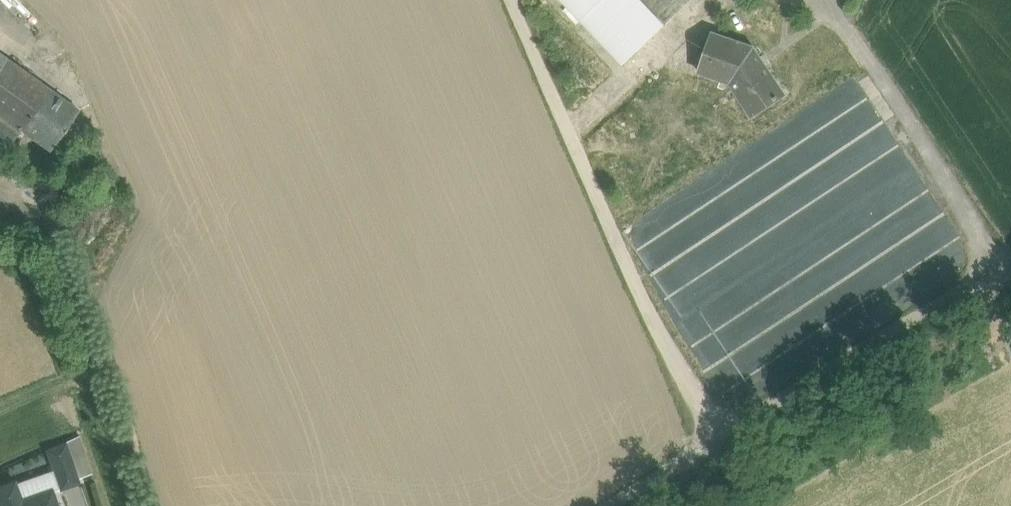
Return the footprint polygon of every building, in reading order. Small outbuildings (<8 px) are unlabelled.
[(643,0),(563,0),(624,64),(635,54),(653,36),(666,24),(643,0)] [(666,24),(691,0),(643,0),(666,24)] [(753,48),(712,33),(709,43),(703,41),(699,52),(705,54),(699,71),(731,82),(752,115),(784,94),(753,48)] [(662,45),(653,36),(635,54),(643,63),(662,45)] [(7,58),(0,68),(0,154),(2,156),(20,130),(21,129),(49,89),(7,58)] [(49,89),(21,129),(50,150),(79,110),(49,89)] [(65,444),(77,479),(92,474),(80,435),(64,442),(65,444)] [(54,470),(61,489),(78,483),(77,479),(65,444),(48,450),(54,470)] [(17,462),(21,478),(50,469),(46,454),(17,462)] [(15,484),(21,502),(52,491),(52,492),(61,489),(54,470),(15,484)] [(15,484),(14,483),(0,488),(0,502),(1,505),(57,505),(52,492),(52,491),(21,502),(15,484)]
